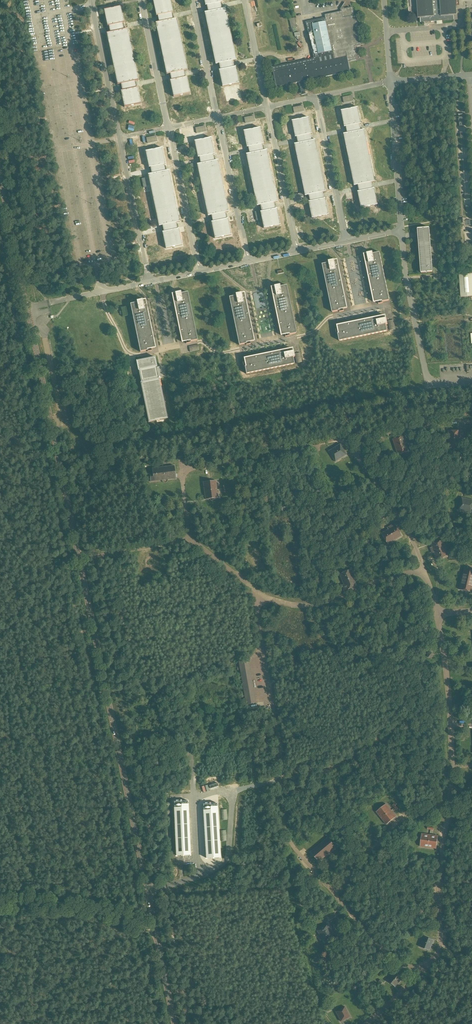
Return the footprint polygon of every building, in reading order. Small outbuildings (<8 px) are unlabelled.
[(176,18),(173,19),(171,13),(173,12),(172,12),(169,0),(153,0),(157,15),(156,15),(156,16),(157,16),(159,22),(155,23),(156,23),(167,74),(166,74),(166,75),(170,74),(171,80),(170,80),(170,81),(171,81),(174,96),(173,96),(173,97),(190,93),(189,93),(186,77),(187,77),(186,77),(185,77),(184,71),(187,70),(186,70),(175,19),(176,19),(176,18)] [(236,60),(235,60),(225,9),(225,8),(222,9),(220,3),(222,2),(221,2),(220,0),(205,0),(206,5),(205,5),(205,6),(206,5),(208,12),(204,12),(204,13),(205,13),(216,64),(215,64),(219,64),(220,70),(219,70),(219,71),(219,70),(223,86),(222,86),(222,87),(239,83),(238,83),(235,67),(234,67),(232,61),(236,60)] [(418,18),(417,18),(418,18),(420,18),(420,23),(421,23),(421,22),(424,22),(454,20),(454,15),(457,15),(456,15),(455,0),(417,0),(418,18)] [(355,15),(357,15),(354,15),(353,8),(353,7),(352,7),(351,7),(345,8),(345,9),(344,9),(342,8),(345,3),(345,2),(340,9),(341,11),(325,15),(326,21),(322,22),(321,19),(306,23),(306,22),(313,55),(316,55),(316,58),(273,67),(272,67),(276,87),(277,87),(299,82),(299,85),(300,85),(304,84),(303,81),(350,71),(350,72),(348,61),(356,60),(355,56),(354,50),(352,50),(351,47),(363,45),(363,44),(361,45),(355,15)] [(135,81),(138,81),(138,80),(137,80),(127,29),(124,29),(122,23),(124,23),(124,22),(123,22),(120,7),(121,7),(120,6),(104,10),(105,10),(108,26),(107,26),(109,26),(110,32),(106,33),(107,33),(118,84),(117,84),(117,85),(121,84),(122,90),(121,91),(122,91),(125,106),(124,107),(141,104),(141,103),(140,103),(137,88),(137,87),(136,88),(135,81)] [(359,191),(358,191),(358,192),(359,192),(362,207),(361,208),(378,205),(378,204),(377,204),(374,189),(375,189),(374,188),(373,188),(372,182),(375,181),(374,181),(364,130),(365,130),(361,130),(360,124),(361,124),(361,123),(360,123),(357,108),(358,108),(358,107),(341,111),(342,111),(345,126),(344,127),(346,127),(347,133),(344,134),(345,134),(355,185),(354,185),(354,186),(358,185),(359,191)] [(323,192),(326,192),(326,191),(325,191),(315,140),(316,140),(312,140),(311,134),(312,134),(312,133),(311,134),(308,118),(309,118),(309,117),(292,121),(293,121),(296,137),(295,137),(296,137),(297,137),(298,143),(295,144),(296,144),(306,195),(305,195),(305,196),(309,195),(310,201),(309,202),(310,202),(313,218),(312,218),(329,215),(329,214),(328,214),(325,199),(326,199),(326,198),(324,199),(323,192)] [(267,150),(266,150),(263,150),(262,144),(263,144),(263,143),(262,144),(259,128),(260,128),(260,127),(243,131),(244,131),(247,147),(246,147),(248,147),(249,153),(246,154),(246,155),(246,154),(257,205),(256,205),(256,206),(260,205),(261,211),(260,212),(261,212),(264,228),(263,228),(280,225),(280,224),(279,224),(276,209),(277,209),(277,208),(275,209),(274,202),(277,202),(277,201),(276,201),(266,150),(267,150)] [(225,213),(228,212),(228,211),(227,212),(217,161),(218,160),(214,161),(213,154),(214,154),(213,154),(210,138),(211,138),(194,141),(195,141),(198,157),(197,157),(199,157),(200,164),(197,164),(197,165),(198,165),(208,215),(207,216),(211,215),(212,222),(211,222),(212,222),(215,238),(214,238),(231,235),(231,234),(230,235),(227,219),(228,219),(228,218),(226,219),(225,213)] [(176,223),(179,222),(179,221),(179,222),(168,171),(169,170),(165,171),(164,164),(165,164),(164,164),(161,148),(162,148),(145,151),(146,151),(149,167),(148,167),(149,167),(150,167),(151,174),(148,174),(148,175),(149,175),(159,226),(158,226),(159,226),(162,225),(163,232),(162,232),(163,232),(166,248),(165,248),(182,245),(181,245),(178,229),(179,229),(177,229),(176,223)] [(432,272),(432,266),(429,228),(418,229),(421,273),(432,272)] [(373,252),(367,253),(367,254),(364,254),(365,257),(364,257),(365,260),(367,259),(367,262),(366,262),(368,273),(368,276),(370,275),(370,278),(369,278),(371,289),(371,291),(373,291),(374,294),(372,294),(374,302),(378,301),(378,304),(383,303),(382,302),(389,300),(380,252),(373,254),(373,252)] [(322,264),(332,312),(339,311),(339,312),(344,311),(343,309),(347,308),(345,299),(344,300),(343,297),(345,297),(345,294),(344,294),(342,284),(341,284),(340,281),(342,281),(341,279),(339,268),(337,268),(337,265),(339,265),(338,263),(337,260),(334,261),(334,260),(328,261),(329,263),(322,264)] [(459,275),(461,297),(471,296),(471,274),(459,275)] [(279,285),(273,286),(273,287),(271,287),(271,290),(271,292),(273,292),(274,295),(272,295),(275,306),(274,306),(275,308),(276,308),(277,311),(276,311),(278,322),(278,324),(280,324),(280,327),(279,327),(281,335),(284,334),(285,337),(289,336),(289,335),(296,333),(286,285),(280,286),(279,285)] [(180,292),(175,293),(172,294),(173,297),(172,297),(173,299),(174,299),(175,302),(174,302),(176,313),(175,313),(176,315),(178,315),(178,317),(177,318),(179,329),(179,331),(181,331),(181,333),(180,334),(182,342),(186,341),(186,344),(190,343),(190,341),(197,340),(187,292),(181,293),(180,292)] [(229,297),(239,345),(246,344),(246,345),(250,344),(250,341),(254,341),(252,332),(251,333),(250,330),(252,330),(251,327),(249,316),(247,317),(247,314),(248,314),(248,311),(245,301),(244,301),(243,298),(245,298),(245,296),(244,296),(244,293),(241,293),(235,294),(235,296),(229,297)] [(130,304),(140,352),(147,350),(147,352),(152,351),(151,348),(155,347),(153,339),(152,339),(151,337),(153,336),(152,334),(150,323),(149,324),(148,321),(150,321),(149,318),(147,307),(145,308),(145,305),(146,305),(146,302),(145,300),(142,300),(142,299),(136,301),(137,302),(130,304)] [(338,334),(338,337),(339,341),(387,331),(386,324),(388,324),(386,318),(385,316),(382,316),(380,316),(380,318),(378,318),(377,317),(366,319),(364,320),(364,321),(362,322),(361,320),(351,323),(351,322),(348,323),(348,325),(346,325),(346,324),(337,325),(338,329),(336,330),(337,334),(338,334)] [(244,367),(245,370),(246,374),(294,364),(292,357),(294,357),(293,351),(292,351),(292,348),(289,349),(286,349),(287,351),(284,351),(284,350),(273,352),(271,352),(271,354),(268,355),(268,353),(257,355),(255,356),(255,357),(252,358),(252,356),(244,358),(245,362),(242,362),(243,367),(244,367)] [(168,418),(167,418),(159,379),(160,379),(160,378),(158,378),(158,376),(159,376),(158,371),(157,371),(156,367),(157,367),(155,357),(154,357),(136,361),(138,371),(138,370),(141,382),(140,382),(140,383),(141,382),(148,422),(168,418)] [(448,430),(448,447),(461,447),(461,444),(463,444),(463,434),(461,434),(461,430),(448,430)] [(398,454),(410,450),(407,443),(409,442),(408,437),(406,438),(405,435),(393,439),(398,454)] [(329,451),(336,462),(347,455),(340,444),(329,451)] [(152,468),(153,473),(150,473),(151,481),(176,478),(174,466),(152,468)] [(216,480),(203,482),(205,499),(218,497),(216,480)] [(461,497),(458,509),(471,513),(471,511),(471,500),(461,497)] [(387,527),(388,529),(382,533),(388,544),(402,535),(395,524),(393,526),(392,524),(387,527)] [(431,544),(432,547),(430,548),(432,553),(434,552),(436,559),(449,555),(443,540),(431,544)] [(459,589),(471,592),(471,569),(464,567),(459,589)] [(352,569),(340,574),(344,585),(342,586),(344,590),(346,589),(346,590),(358,585),(352,569)] [(246,704),(256,703),(248,659),(238,660),(246,704)] [(188,800),(173,801),(177,858),(191,857),(188,800)] [(217,803),(203,804),(207,861),(221,860),(217,803)] [(380,808),(376,812),(381,818),(386,825),(391,821),(392,820),(396,817),(393,812),(392,811),(391,810),(386,804),(382,807),(380,808)] [(420,841),(420,846),(428,847),(436,848),(437,843),(437,841),(438,836),(430,835),(421,834),(421,839),(420,841)] [(328,837),(311,852),(319,862),(336,847),(328,837)] [(328,923),(317,930),(325,941),(335,934),(328,923)] [(430,950),(434,940),(424,936),(420,946),(430,950)] [(395,971),(387,980),(395,987),(403,978),(395,971)] [(335,1011),(341,1021),(350,1016),(345,1006),(335,1011)]
